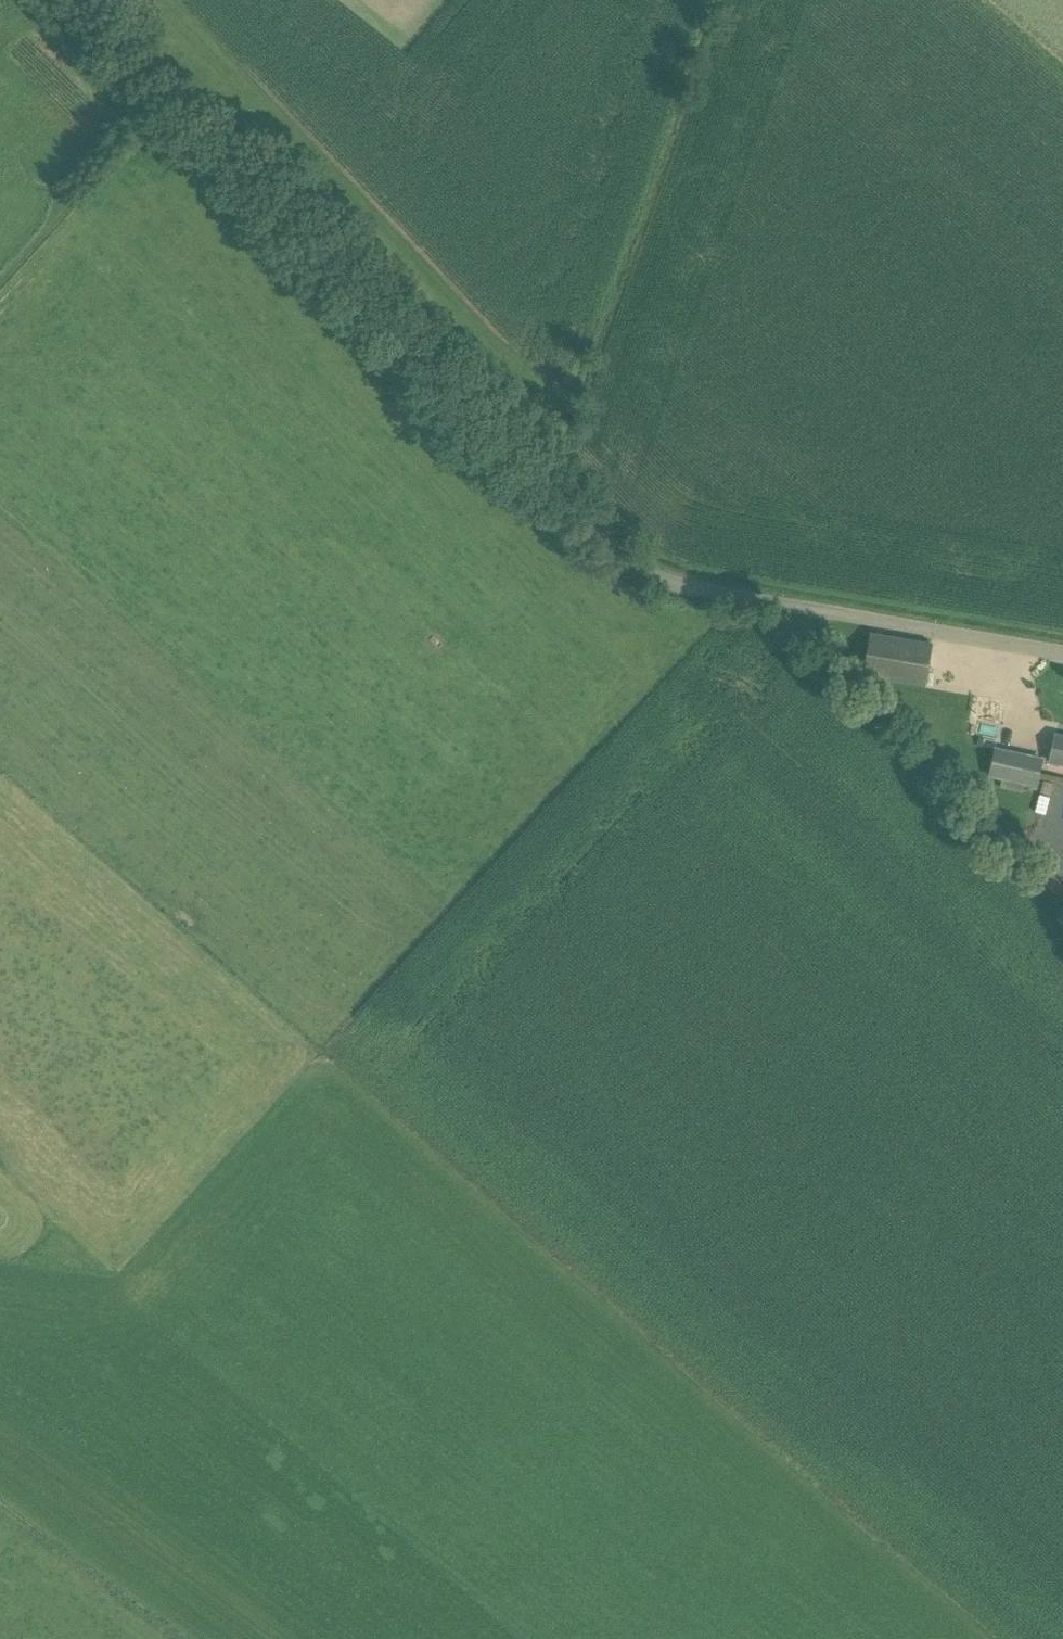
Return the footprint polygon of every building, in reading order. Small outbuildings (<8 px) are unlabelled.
[(912,678),(918,640),(861,629),(854,668),(912,678)] [(1057,735),(1051,762),(1062,765),(1062,737),(1057,735)] [(1042,760),(997,750),(991,776),(1036,786),(1042,760)]
